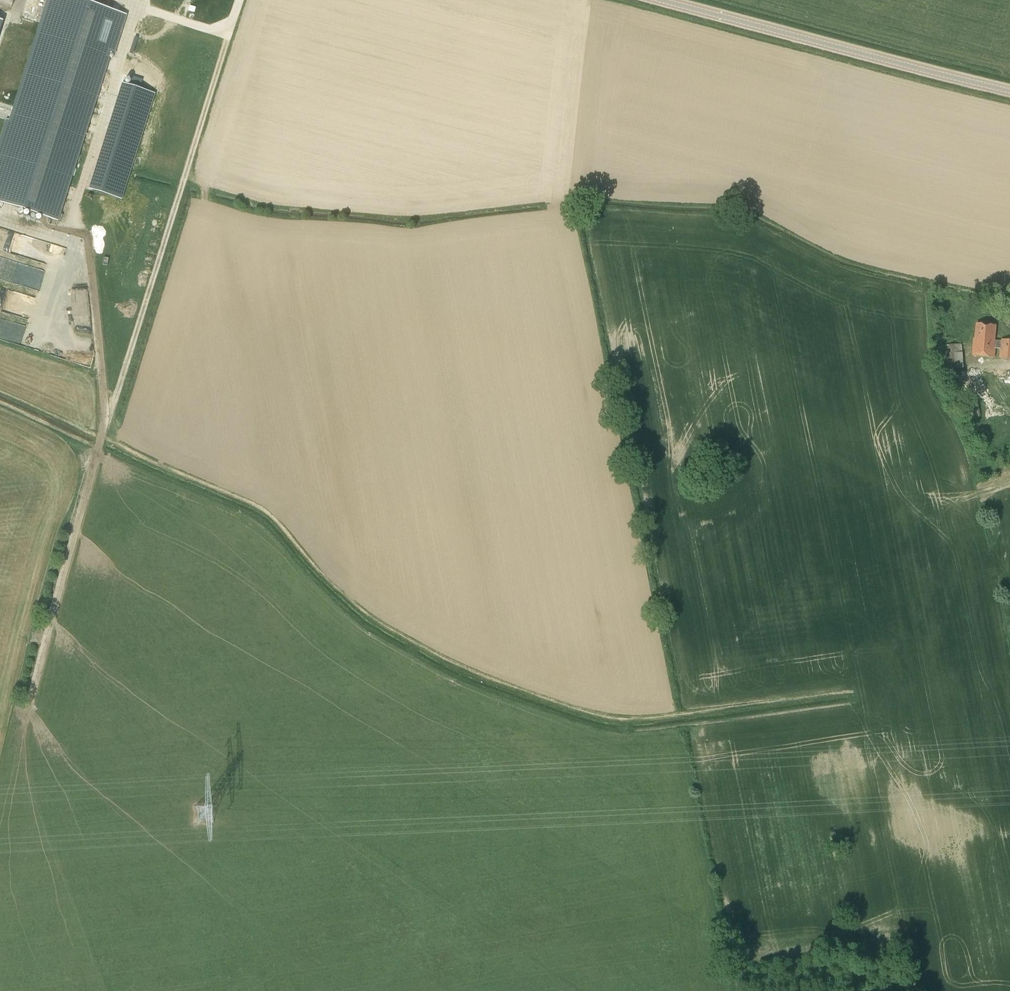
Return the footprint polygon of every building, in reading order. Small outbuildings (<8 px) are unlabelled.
[(126,14),(80,0),(48,0),(13,112),(10,111),(0,141),(0,203),(56,220),(109,52),(114,54),(126,14)] [(995,326),(977,324),(975,339),(974,339),(972,355),(994,357),(994,348),(1001,348),(1001,357),(1009,358),(1009,341),(1002,341),(1002,342),(995,342),(995,341),(993,340),(995,326)] [(947,369),(963,368),(962,344),(945,345),(947,369)] [(970,419),(981,417),(977,399),(967,401),(970,419)]
